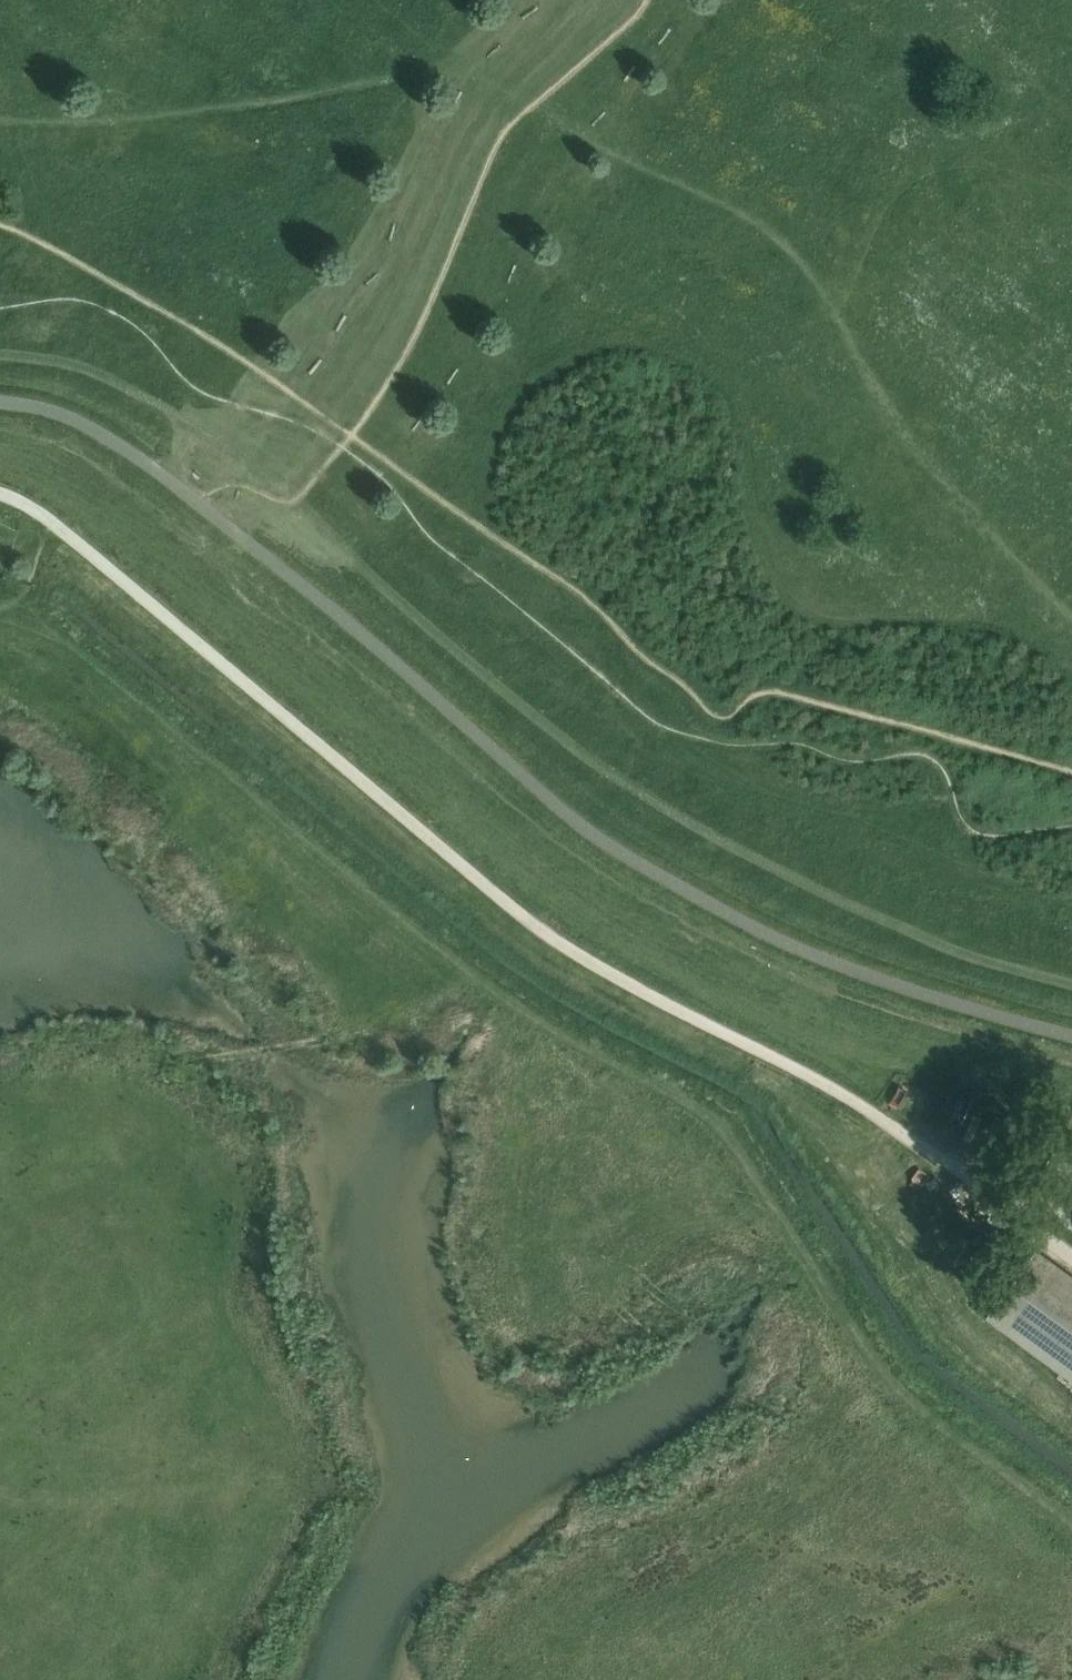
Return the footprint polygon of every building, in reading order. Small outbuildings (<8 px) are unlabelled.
[(989,1316),(1071,1377),(1071,1275),(1038,1250),(989,1316)]
